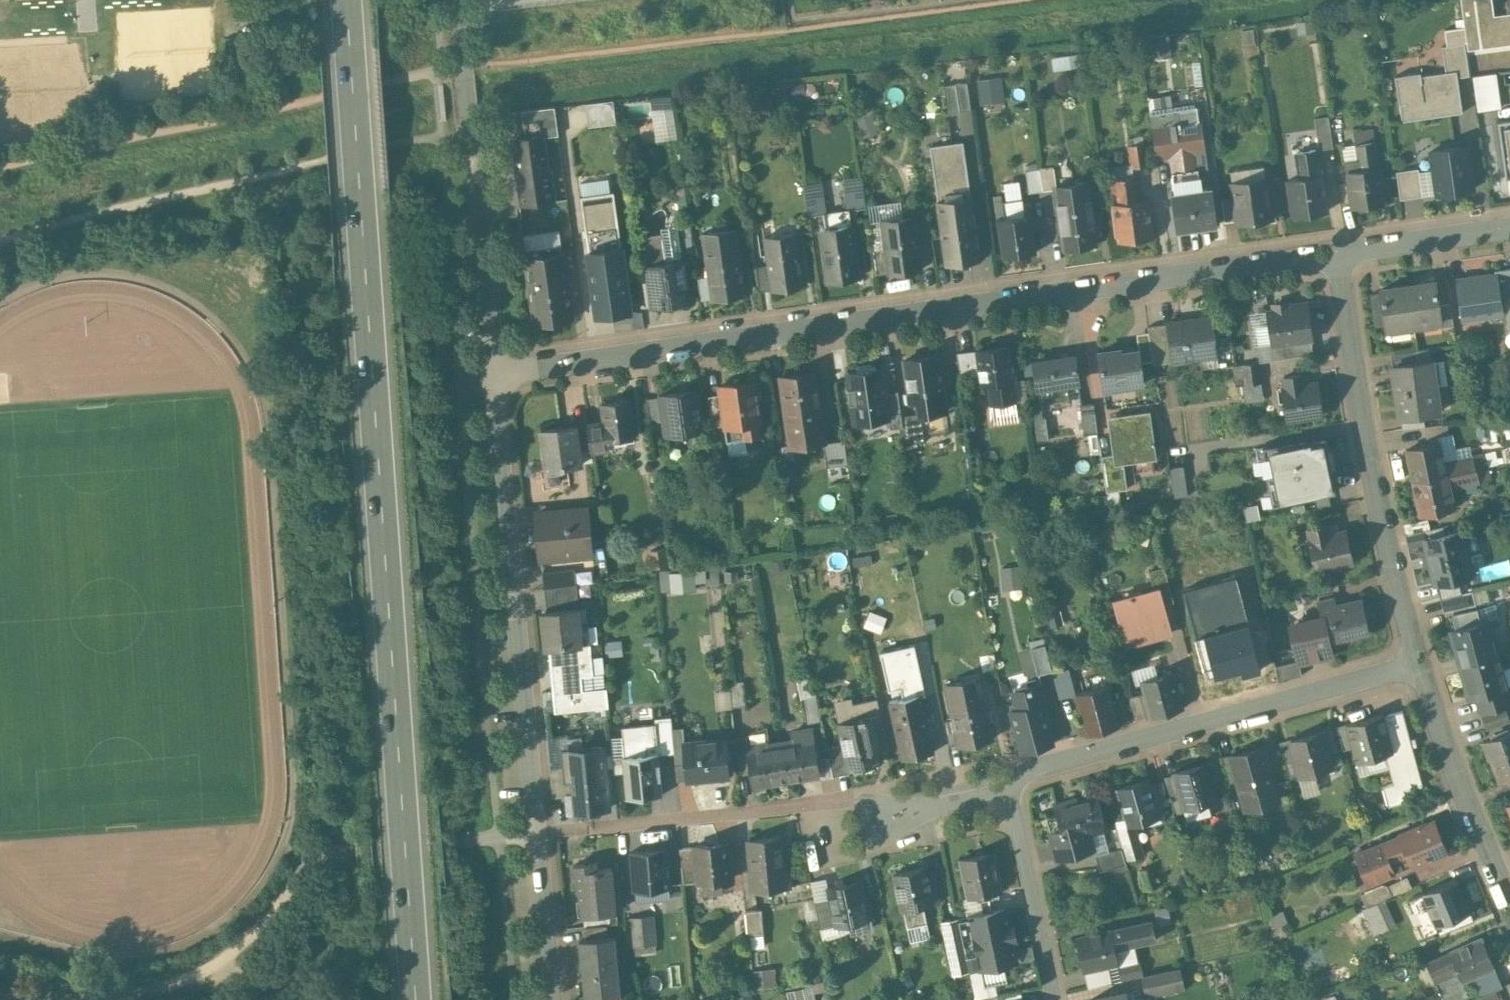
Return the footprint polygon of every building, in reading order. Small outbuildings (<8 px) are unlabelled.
[(1462,6),(1467,42),(1494,38),(1494,45),(1509,42),(1509,15),(1493,16),(1491,2),(1462,6)] [(1467,42),(1442,46),(1445,72),(1457,70),(1458,77),(1471,75),(1467,42)] [(1445,72),(1421,76),(1420,72),(1395,76),(1399,105),(1402,121),(1462,112),(1458,77),(1457,70),(1445,72)] [(1492,73),(1472,76),(1477,112),(1497,109),(1492,73)] [(981,77),(983,102),(1007,101),(1005,75),(981,77)] [(967,82),(944,85),(948,113),(971,109),(967,82)] [(677,94),(656,95),(658,139),(680,138),(677,94)] [(592,125),(621,121),(618,98),(589,102),(592,125)] [(555,106),(521,110),(526,137),(542,135),(543,136),(559,134),(555,106)] [(1177,109),(1150,113),(1156,156),(1176,154),(1179,172),(1173,173),(1175,192),(1201,188),(1198,169),(1196,170),(1193,153),(1205,151),(1201,123),(1181,126),(1181,123),(1179,123),(1177,109)] [(1321,116),(1324,144),(1335,143),(1333,115),(1321,116)] [(1362,133),(1362,131),(1354,132),(1356,144),(1373,141),(1372,131),(1362,133)] [(526,137),(514,139),(523,205),(554,201),(549,169),(547,169),(543,136),(542,135),(526,137)] [(963,141),(929,145),(937,201),(971,196),(963,141)] [(1373,141),(1356,144),(1359,169),(1377,167),(1373,141)] [(1144,143),(1129,145),(1132,166),(1147,164),(1144,143)] [(1314,144),(1290,147),(1291,160),(1298,159),(1301,178),(1318,176),(1314,144)] [(1467,145),(1431,151),(1437,194),(1473,189),(1467,145)] [(1054,167),(1039,169),(1043,190),(1055,189),(1055,186),(1056,185),(1054,167)] [(1359,169),(1347,171),(1349,184),(1352,207),(1384,202),(1379,167),(1359,169)] [(1418,168),(1396,171),(1400,200),(1422,196),(1418,168)] [(1039,169),(1026,170),(1029,192),(1043,190),(1039,169)] [(862,175),(845,177),(850,208),(866,206),(862,175)] [(1301,178),(1290,180),(1295,215),(1326,210),(1321,175),(1318,176),(1301,178)] [(585,181),(588,194),(615,190),(613,176),(585,181)] [(1135,177),(1108,180),(1110,195),(1119,194),(1120,202),(1137,200),(1135,177)] [(1270,218),(1265,178),(1231,183),(1233,197),(1236,220),(1236,223),(1270,218)] [(821,181),(804,183),(808,215),(825,213),(821,181)] [(1056,185),(1055,186),(1055,189),(1058,210),(1091,205),(1088,181),(1056,185)] [(1349,184),(1338,186),(1342,208),(1352,207),(1349,184)] [(1175,192),(1172,192),(1177,231),(1213,226),(1208,187),(1201,188),(1175,192)] [(579,196),(587,253),(622,248),(614,191),(579,196)] [(971,196),(937,201),(946,264),(980,259),(971,196)] [(1023,197),(1003,200),(1005,216),(1025,214),(1023,197)] [(1233,197),(1222,198),(1225,221),(1236,220),(1233,197)] [(1120,202),(1115,203),(1120,239),(1154,234),(1149,198),(1137,200),(1120,202)] [(906,200),(879,204),(881,219),(908,215),(906,200)] [(1058,210),(1063,248),(1097,242),(1091,205),(1058,210)] [(1005,216),(998,218),(1003,256),(1037,251),(1031,213),(1025,214),(1005,216)] [(915,216),(882,220),(886,248),(889,271),(890,274),(922,269),(915,216)] [(852,224),(820,228),(828,281),(861,277),(856,242),(854,242),(852,224)] [(734,228),(703,232),(709,275),(712,298),(744,294),(734,228)] [(736,230),(740,267),(745,266),(741,229),(736,230)] [(796,232),(764,236),(768,265),(771,288),(771,290),(805,285),(796,232)] [(661,233),(642,235),(647,265),(665,262),(661,233)] [(622,248),(587,253),(596,314),(631,309),(622,248)] [(886,248),(874,249),(877,273),(889,271),(886,248)] [(563,252),(527,256),(536,324),(573,318),(563,252)] [(665,262),(647,265),(649,280),(652,304),(653,307),(688,302),(682,260),(665,262)] [(768,265),(756,267),(759,290),(771,288),(768,265)] [(1495,271),(1495,275),(1496,275),(1500,299),(1503,299),(1507,325),(1509,325),(1509,269),(1495,271)] [(709,275),(698,276),(701,300),(712,298),(709,275)] [(1495,275),(1456,281),(1462,318),(1483,315),(1482,309),(1498,306),(1499,313),(1502,312),(1500,299),(1496,275),(1495,275)] [(652,304),(649,280),(639,281),(643,305),(652,304)] [(1435,281),(1408,285),(1413,325),(1440,321),(1438,305),(1435,281)] [(1408,285),(1381,289),(1386,325),(1387,329),(1413,325),(1408,285)] [(1381,292),(1369,294),(1374,326),(1386,325),(1381,292)] [(1285,309),(1268,312),(1272,343),(1272,344),(1309,339),(1310,338),(1304,303),(1284,306),(1285,309)] [(1450,303),(1438,305),(1440,321),(1441,327),(1453,326),(1450,303)] [(1210,315),(1166,321),(1167,323),(1172,361),(1200,358),(1199,351),(1215,348),(1210,315)] [(1167,323),(1147,326),(1153,364),(1172,361),(1167,323)] [(1309,339),(1272,344),(1272,343),(1258,345),(1260,362),(1311,355),(1309,339)] [(1009,345),(977,349),(980,375),(982,384),(990,383),(1013,380),(1014,380),(1009,345)] [(977,349),(957,352),(961,378),(980,375),(977,349)] [(1121,349),(1098,352),(1104,389),(1104,388),(1133,384),(1144,383),(1139,349),(1138,349),(1138,350),(1121,353),(1121,349)] [(1414,350),(1392,353),(1393,365),(1416,362),(1414,350)] [(1074,355),(1034,360),(1037,386),(1077,381),(1074,355)] [(939,356),(906,360),(910,393),(918,392),(927,391),(928,397),(945,395),(939,356)] [(1393,365),(1392,365),(1396,391),(1436,386),(1432,360),(1416,362),(1393,365)] [(875,363),(856,366),(857,371),(847,372),(854,423),(865,422),(866,424),(879,422),(879,420),(889,418),(890,418),(886,393),(886,390),(884,382),(883,367),(877,368),(875,363)] [(1257,363),(1234,366),(1237,386),(1260,383),(1257,363)] [(824,436),(814,373),(781,379),(791,441),(824,436)] [(1300,375),(1282,378),(1284,387),(1281,388),(1286,421),(1322,415),(1317,382),(1301,384),(1300,375)] [(756,380),(719,385),(720,394),(725,424),(725,425),(742,423),(759,421),(761,420),(756,380)] [(1013,380),(990,383),(993,404),(1016,401),(1013,380)] [(1436,386),(1396,391),(1399,417),(1423,414),(1439,412),(1436,386)] [(697,389),(663,394),(663,395),(666,419),(668,434),(703,429),(697,389)] [(902,416),(898,391),(886,393),(890,418),(889,418),(890,428),(903,426),(902,416)] [(945,395),(928,397),(927,391),(918,392),(921,414),(922,414),(947,410),(945,395)] [(720,394),(709,395),(713,425),(725,424),(720,394)] [(663,395),(649,397),(652,420),(666,419),(663,395)] [(631,398),(604,402),(607,421),(609,437),(610,437),(635,434),(631,398)] [(1040,400),(1031,402),(1033,417),(1043,416),(1040,400)] [(1097,432),(1093,403),(1080,405),(1084,434),(1097,432)] [(921,414),(902,416),(903,426),(906,444),(926,441),(922,414),(921,414)] [(1423,414),(1400,417),(1402,429),(1424,426),(1425,426),(1423,414)] [(1148,415),(1110,420),(1115,453),(1116,459),(1123,459),(1154,454),(1148,415)] [(607,421),(589,423),(592,448),(611,446),(610,437),(609,437),(607,421)] [(759,421),(742,423),(744,437),(761,434),(759,421)] [(742,423),(725,425),(727,439),(744,437),(742,423)] [(1425,426),(1424,426),(1426,438),(1449,435),(1447,423),(1425,426)] [(575,424),(542,428),(548,469),(580,465),(575,424)] [(1509,436),(1509,427),(1494,429),(1495,438),(1509,436)] [(1326,436),(1262,446),(1263,447),(1265,447),(1266,457),(1264,457),(1267,475),(1271,493),(1273,493),(1275,503),(1273,503),(1273,505),(1336,492),(1331,470),(1333,470),(1326,436)] [(848,440),(828,442),(831,464),(851,461),(848,440)] [(1439,443),(1406,450),(1413,482),(1446,474),(1444,463),(1439,443)] [(1115,453),(1101,455),(1107,491),(1127,488),(1123,459),(1116,459),(1115,453)] [(1483,453),(1472,456),(1475,468),(1485,466),(1483,453)] [(1472,456),(1444,463),(1446,474),(1475,468),(1472,456)] [(1189,465),(1177,466),(1178,495),(1191,494),(1189,465)] [(1485,466),(1475,468),(1478,480),(1488,478),(1485,466)] [(1475,468),(1446,474),(1449,487),(1478,480),(1475,468)] [(1446,474),(1413,482),(1420,516),(1454,509),(1449,487),(1446,474)] [(588,508),(535,513),(537,532),(540,532),(543,557),(540,557),(540,559),(592,554),(588,508)] [(1230,516),(1216,518),(1217,530),(1231,528),(1230,516)] [(1124,525),(1112,528),(1116,540),(1127,537),(1124,525)] [(1346,530),(1330,534),(1328,526),(1308,530),(1310,539),(1309,540),(1317,572),(1354,563),(1346,530)] [(1443,526),(1406,534),(1408,547),(1426,543),(1426,540),(1445,535),(1443,526)] [(1445,535),(1426,540),(1426,543),(1436,582),(1471,574),(1461,531),(1445,535)] [(664,549),(650,551),(652,568),(666,566),(664,549)] [(731,551),(716,553),(718,563),(732,561),(731,551)] [(1025,565),(1005,566),(1006,588),(1026,587),(1025,565)] [(1164,567),(1149,571),(1152,583),(1167,579),(1164,567)] [(574,568),(543,571),(544,588),(576,583),(574,568)] [(698,589),(697,568),(660,570),(662,591),(698,589)] [(1236,576),(1183,591),(1192,622),(1196,636),(1204,668),(1213,665),(1216,675),(1241,669),(1243,674),(1261,669),(1252,635),(1252,634),(1236,576)] [(1167,579),(1152,583),(1154,591),(1158,590),(1162,605),(1174,602),(1167,579)] [(576,583),(544,588),(546,611),(579,607),(577,583),(576,583)] [(1154,591),(1116,601),(1127,643),(1169,632),(1162,605),(1158,590),(1154,591)] [(1472,590),(1441,598),(1444,611),(1475,604),(1472,590)] [(1361,599),(1336,604),(1334,598),(1319,602),(1323,623),(1327,639),(1328,639),(1368,630),(1361,599)] [(579,607),(546,611),(555,694),(562,693),(576,692),(575,690),(573,668),(585,667),(581,626),(588,626),(586,607),(579,607)] [(1058,607),(1046,610),(1051,627),(1063,624),(1058,607)] [(1475,608),(1452,614),(1456,628),(1479,622),(1475,608)] [(883,631),(888,619),(874,613),(869,626),(883,631)] [(1456,628),(1450,630),(1459,665),(1497,654),(1488,620),(1479,622),(1456,628)] [(1323,623),(1291,630),(1298,660),(1298,661),(1299,661),(1332,654),(1328,639),(1327,639),(1323,623)] [(915,644),(881,652),(889,690),(901,688),(903,698),(916,695),(919,695),(921,694),(922,696),(926,695),(915,644)] [(1045,644),(1031,648),(1038,674),(1052,670),(1045,644)] [(1497,654),(1459,665),(1468,698),(1478,695),(1507,687),(1506,687),(1497,654)] [(1298,660),(1275,665),(1279,681),(1302,674),(1299,661),(1298,661),(1298,660)] [(1069,670),(1053,674),(1059,698),(1076,694),(1076,693),(1069,670)] [(1174,673),(1143,682),(1146,693),(1143,694),(1149,716),(1184,707),(1174,673)] [(980,676),(947,683),(952,707),(985,700),(980,676)] [(742,682),(730,683),(732,707),(744,705),(742,682)] [(1042,684),(1013,692),(1018,709),(1041,703),(1041,704),(1047,703),(1042,684)] [(1109,684),(1076,693),(1076,694),(1087,733),(1120,724),(1109,684)] [(1478,695),(1482,710),(1509,702),(1509,686),(1506,687),(1507,687),(1478,695)] [(606,687),(575,690),(576,692),(562,693),(564,711),(608,706),(606,687)] [(1143,693),(1129,697),(1135,719),(1149,716),(1143,694),(1143,693)] [(916,695),(903,698),(896,700),(890,701),(902,759),(934,752),(922,696),(921,694),(919,695),(916,695)] [(816,697),(803,700),(808,724),(821,721),(816,697)] [(850,720),(838,722),(843,744),(848,769),(849,769),(857,767),(858,770),(870,768),(870,764),(879,762),(875,743),(885,741),(886,748),(888,747),(878,697),(847,704),(850,720)] [(985,700),(952,707),(955,719),(960,743),(960,745),(993,738),(985,700)] [(1018,709),(1011,711),(1022,751),(1052,743),(1041,704),(1041,703),(1018,709)] [(1509,720),(1506,708),(1482,716),(1486,728),(1509,720)] [(1348,724),(1346,724),(1353,746),(1357,761),(1392,751),(1381,714),(1348,724)] [(955,719),(945,722),(950,745),(960,743),(955,719)] [(1353,746),(1346,724),(1348,724),(1348,722),(1337,726),(1343,749),(1353,746)] [(1290,740),(1289,740),(1299,775),(1332,765),(1322,731),(1290,740)] [(1484,742),(1490,759),(1492,759),(1492,761),(1509,754),(1509,732),(1484,742)] [(726,738),(684,742),(687,778),(688,778),(688,777),(708,775),(708,776),(729,775),(726,738)] [(1299,775),(1289,740),(1290,740),(1289,738),(1279,741),(1290,779),(1299,776),(1299,775)] [(815,741),(795,744),(795,739),(781,741),(787,780),(820,775),(815,741)] [(749,751),(748,751),(753,785),(787,780),(781,741),(769,743),(767,743),(767,749),(749,751)] [(768,741),(748,745),(749,751),(767,749),(767,743),(769,743),(768,741)] [(843,744),(828,748),(834,776),(850,772),(849,769),(848,769),(843,744)] [(603,747),(570,750),(570,748),(561,749),(563,767),(563,773),(569,772),(571,793),(572,794),(568,794),(569,812),(609,808),(605,768),(605,767),(604,767),(603,754),(603,747)] [(1232,756),(1231,756),(1238,781),(1246,808),(1278,799),(1263,747),(1232,756)] [(614,767),(612,753),(603,754),(605,767),(605,768),(614,767)] [(658,753),(624,757),(628,797),(663,793),(658,753)] [(1232,753),(1221,756),(1229,783),(1238,781),(1231,756),(1232,756),(1232,753)] [(1492,761),(1501,782),(1509,778),(1509,754),(1492,761)] [(1206,762),(1174,770),(1180,794),(1184,808),(1193,805),(1196,817),(1213,813),(1209,801),(1216,799),(1206,762)] [(569,772),(563,773),(563,767),(550,768),(553,796),(568,794),(571,793),(569,772)] [(1174,772),(1164,775),(1170,797),(1180,794),(1174,772)] [(1149,778),(1118,787),(1126,818),(1128,826),(1134,824),(1164,816),(1161,805),(1168,803),(1162,783),(1151,786),(1149,778)] [(1077,798),(1057,803),(1059,812),(1048,815),(1059,857),(1095,847),(1091,830),(1106,826),(1098,797),(1078,802),(1077,798)] [(1134,824),(1128,826),(1126,818),(1115,821),(1122,847),(1125,860),(1143,855),(1134,824)] [(1435,819),(1400,834),(1400,836),(1382,843),(1381,844),(1388,862),(1390,861),(1408,853),(1413,865),(1447,850),(1435,819)] [(781,837),(749,840),(754,892),(791,889),(789,870),(784,871),(781,837)] [(726,842),(695,845),(695,846),(698,882),(700,882),(702,894),(723,892),(722,880),(729,879),(726,842)] [(1381,843),(1357,852),(1370,883),(1394,872),(1390,861),(1388,862),(1381,844),(1382,843),(1381,843)] [(695,846),(679,848),(683,883),(698,882),(695,846)] [(666,847),(631,851),(636,902),(671,898),(666,847)] [(1122,847),(1096,854),(1100,870),(1126,863),(1125,860),(1122,847)] [(992,853),(961,859),(968,897),(969,897),(988,894),(1000,891),(992,853)] [(610,867),(596,869),(596,863),(598,863),(598,862),(574,865),(575,876),(579,876),(583,914),(615,912),(610,867)] [(924,867),(893,874),(901,910),(904,909),(908,926),(927,922),(923,905),(939,901),(934,878),(927,880),(924,867)] [(1407,876),(1387,885),(1392,896),(1412,887),(1407,876)] [(1456,878),(1422,892),(1439,933),(1473,918),(1456,878)] [(860,881),(828,888),(830,897),(836,924),(871,917),(867,896),(863,896),(860,881)] [(988,894),(969,897),(968,897),(963,898),(967,918),(992,913),(988,894)] [(830,897),(815,900),(821,928),(836,924),(830,897)] [(1385,899),(1363,909),(1374,934),(1396,924),(1385,899)] [(761,910),(745,911),(748,937),(763,935),(761,910)] [(967,918),(957,920),(968,969),(1014,960),(1011,941),(1015,940),(1013,927),(1008,928),(1004,910),(992,913),(967,918)] [(615,912),(583,914),(584,926),(617,923),(616,912),(615,912)] [(652,916),(630,918),(633,946),(655,944),(652,916)] [(957,918),(941,922),(953,974),(968,970),(957,920),(957,918)] [(1152,921),(1112,930),(1116,948),(1156,940),(1152,921)] [(1112,930),(1077,938),(1085,971),(1109,966),(1120,963),(1116,948),(1112,930)] [(580,940),(585,999),(621,996),(615,936),(580,940)] [(1481,936),(1448,951),(1458,972),(1461,980),(1471,975),(1493,965),(1494,965),(1481,936)] [(1449,952),(1426,962),(1435,982),(1458,972),(1449,952)] [(1141,961),(1119,966),(1122,979),(1144,974),(1141,961)] [(1493,965),(1471,975),(1480,996),(1502,987),(1493,965)] [(1109,966),(1086,971),(1090,988),(1112,983),(1109,966)] [(780,984),(778,967),(759,969),(761,987),(780,984)] [(1179,969),(1143,976),(1147,994),(1183,987),(1179,969)] [(805,986),(789,989),(791,999),(807,999),(805,986)] [(994,995),(995,999),(1021,999),(1022,999),(1020,990),(994,995)] [(1422,998),(1423,999),(1443,999),(1439,990),(1422,998)] [(1089,999),(1090,999),(1128,999),(1126,992),(1089,999)]
